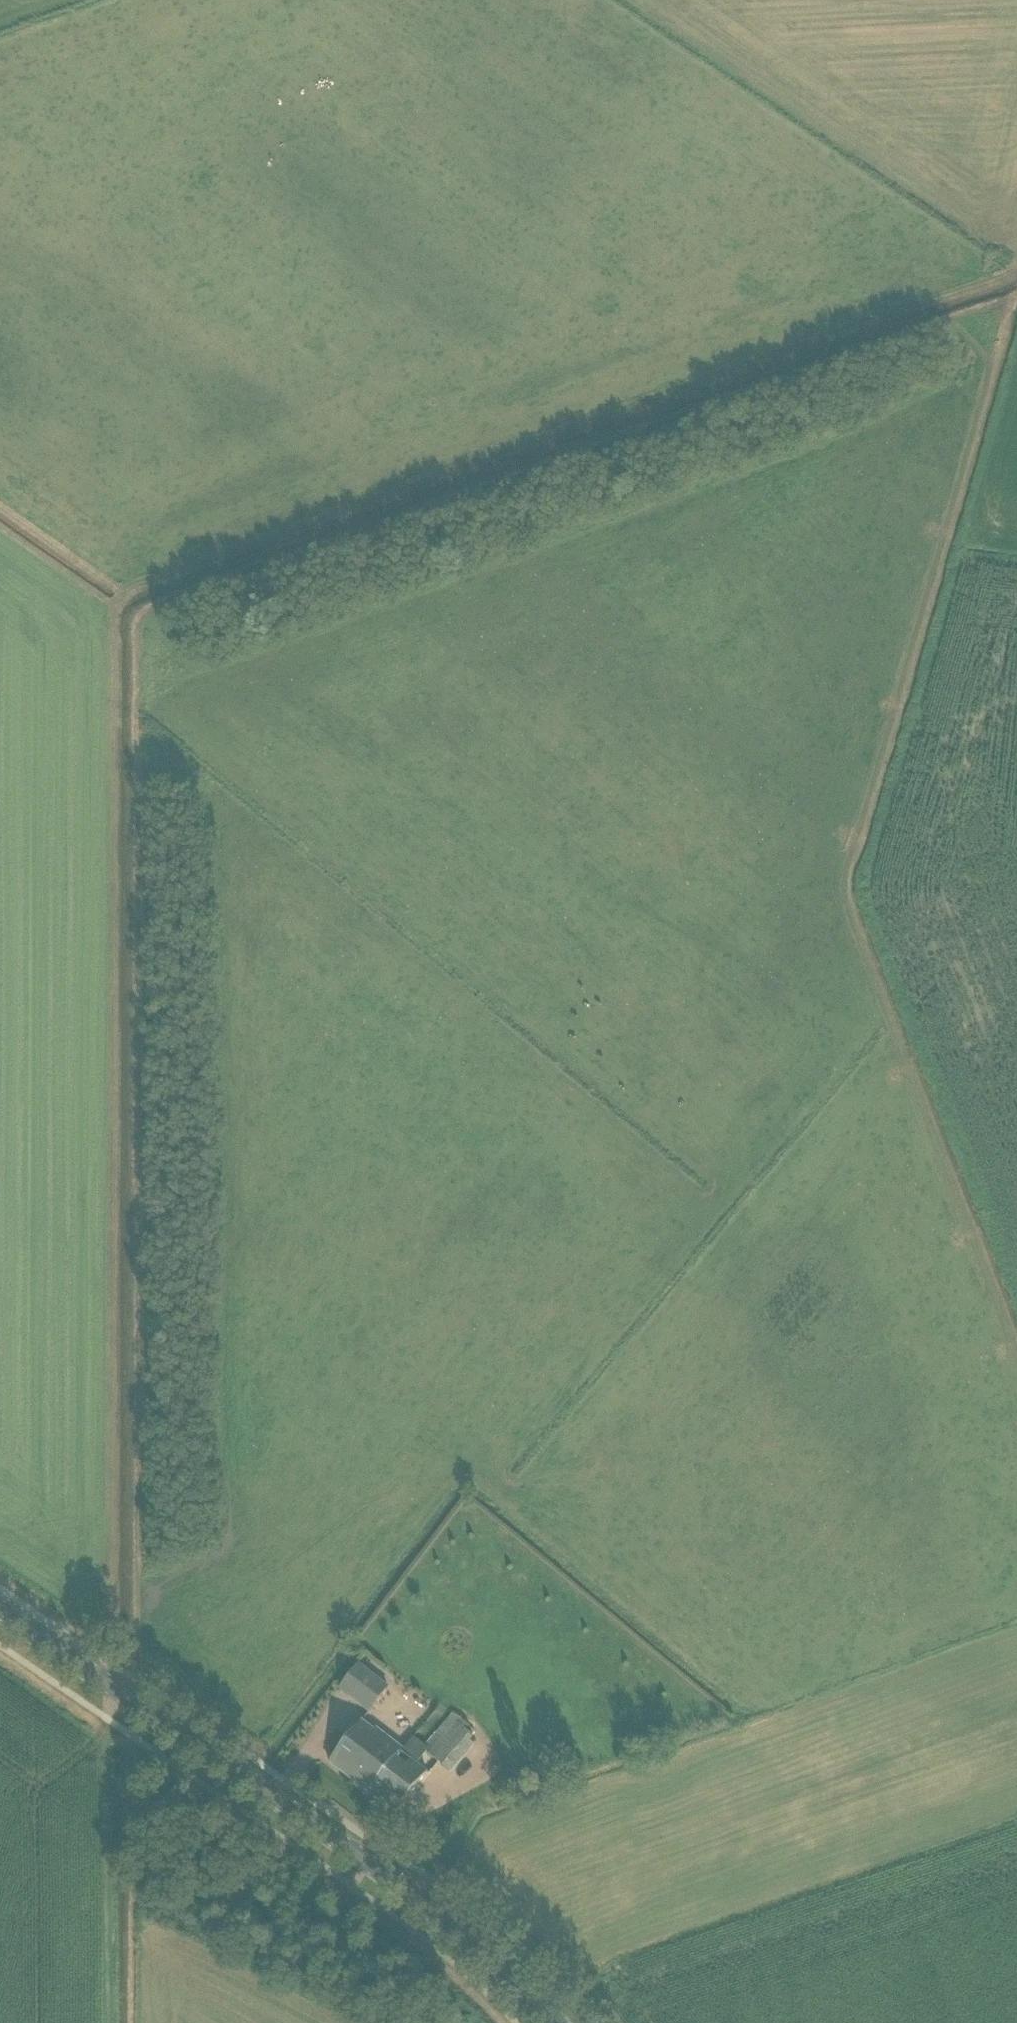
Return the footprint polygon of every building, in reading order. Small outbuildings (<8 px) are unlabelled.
[(339,1689),(369,1712),(370,1713),(388,1689),(358,1665),(339,1689)] [(423,1749),(450,1773),(474,1746),(468,1740),(472,1736),(466,1730),(469,1727),(454,1713),(423,1749)] [(329,1763),(368,1793),(401,1753),(403,1751),(375,1729),(373,1732),(361,1722),(329,1763)] [(368,1793),(396,1815),(427,1773),(401,1753),(368,1793)]
